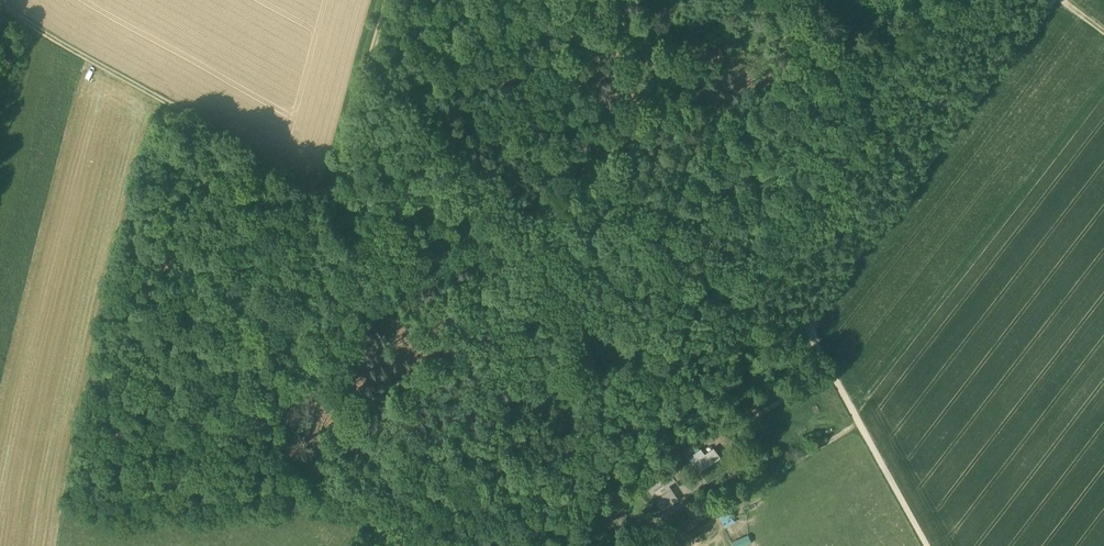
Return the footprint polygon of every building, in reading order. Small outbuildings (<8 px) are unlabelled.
[(680,488),(686,496),(723,470),(716,461),(719,458),(713,451),(704,457),(701,451),(690,459),(701,474),(680,488)] [(667,469),(666,469),(645,483),(663,511),(678,501),(668,486),(675,482),(684,477),(678,467),(681,464),(676,456),(672,458),(664,463),(667,469)] [(733,541),(735,545),(746,545),(753,543),(749,534),(733,541)]
